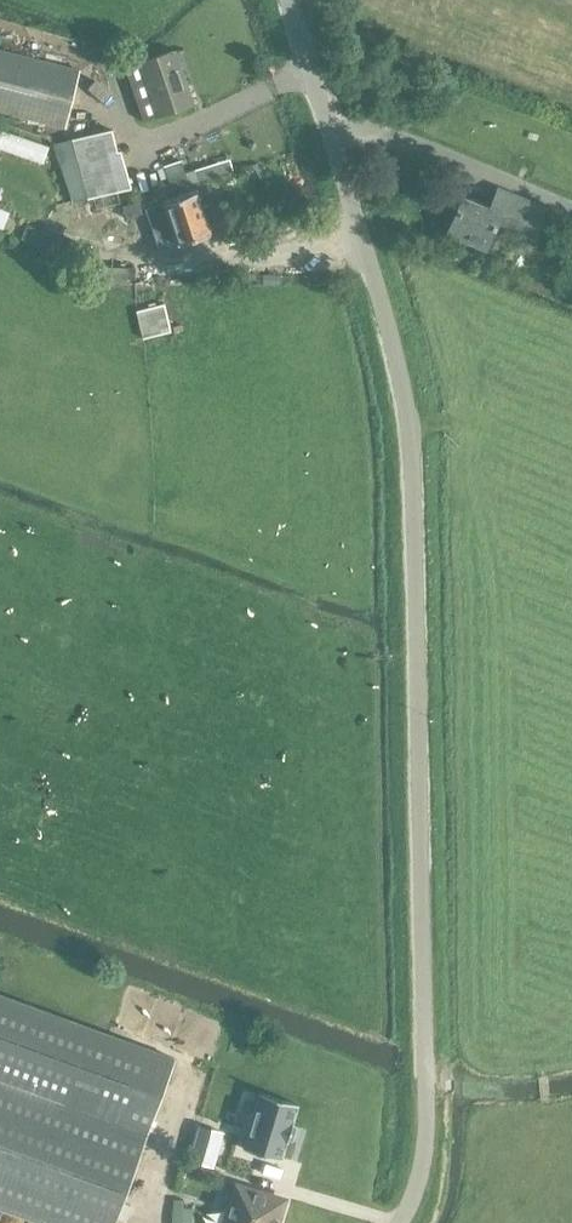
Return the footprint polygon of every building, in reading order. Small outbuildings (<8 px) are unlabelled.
[(171,48),(135,61),(125,65),(144,120),(191,102),(171,48)] [(354,58),(361,56),(359,48),(351,51),(354,58)] [(76,70),(0,53),(0,114),(63,128),(76,70)] [(562,89),(571,92),(571,63),(562,89)] [(90,199),(130,186),(112,129),(71,142),(90,199)] [(234,170),(230,158),(195,169),(198,181),(234,170)] [(176,187),(190,182),(182,161),(167,166),(168,170),(163,171),(167,184),(174,181),(176,187)] [(534,242),(548,209),(493,186),(484,206),(459,195),(444,231),(487,249),(497,227),(534,242)] [(127,218),(166,206),(168,213),(150,219),(159,244),(168,241),(170,247),(179,244),(180,247),(210,237),(196,194),(166,204),(162,191),(122,204),(127,218)] [(70,248),(67,256),(83,262),(86,253),(70,248)] [(98,265),(97,281),(128,282),(129,267),(98,265)] [(143,337),(172,330),(165,303),(137,310),(143,337)] [(128,1163),(168,1052),(0,991),(0,1204),(53,1222),(107,1222),(128,1163)] [(243,1146),(283,1158),(283,1157),(282,1157),(287,1139),(288,1140),(294,1121),(293,1121),(298,1104),(299,1104),(299,1103),(260,1091),(260,1092),(261,1093),(245,1146),(244,1145),(243,1146)] [(231,1169),(239,1140),(200,1130),(192,1159),(231,1169)] [(284,1199),(238,1185),(226,1222),(276,1222),(284,1199)] [(185,1199),(174,1198),(172,1222),(183,1222),(185,1199)]
